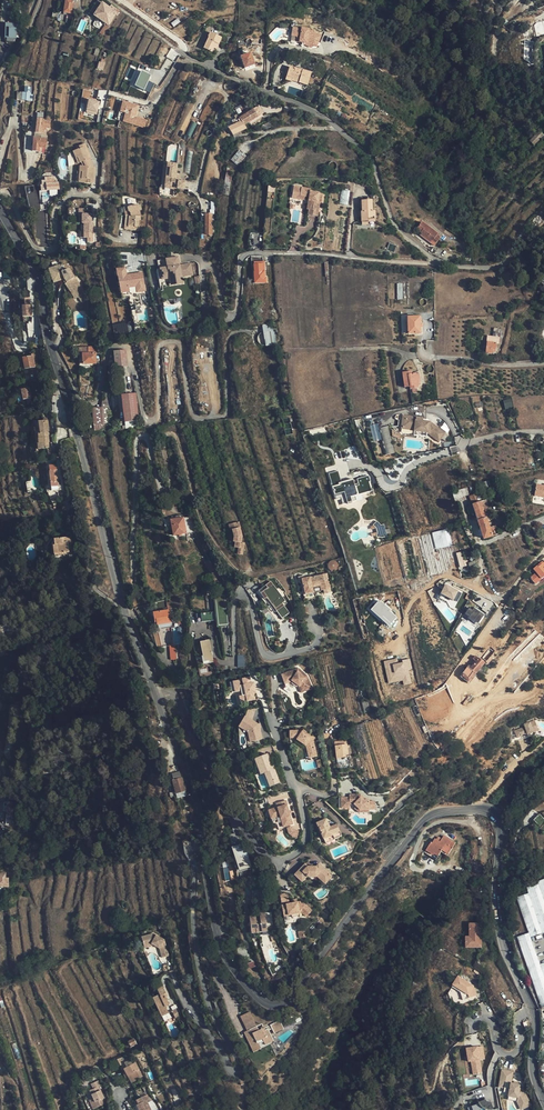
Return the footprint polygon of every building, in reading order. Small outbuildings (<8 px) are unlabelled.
[(74,15),(77,0),(65,0),(63,14),(65,14),(65,16),(72,17),(72,15),(74,15)] [(116,15),(103,5),(95,17),(108,26),(116,15)] [(81,22),(77,31),(82,33),(86,24),(81,22)] [(5,23),(6,38),(18,38),(17,23),(5,23)] [(290,30),(290,38),(299,38),(298,42),(304,42),(303,46),(311,49),(313,41),(317,43),(319,38),(312,35),(313,34),(308,30),(308,29),(300,29),(300,30),(290,30)] [(218,44),(221,38),(209,33),(207,37),(208,37),(203,48),(212,52),(215,43),(218,44)] [(254,66),(249,55),(240,58),(244,69),(254,66)] [(350,76),(336,66),(333,71),(347,81),(350,76)] [(307,87),(310,74),(289,68),(286,78),(291,80),(291,82),(307,87)] [(135,87),(146,90),(151,74),(141,71),(135,87)] [(22,92),(23,101),(33,100),(32,87),(25,87),(25,92),(22,92)] [(99,116),(100,101),(87,100),(86,116),(89,116),(88,118),(94,118),(94,116),(99,116)] [(145,128),(148,119),(137,117),(140,105),(123,101),(120,112),(125,113),(123,123),(145,128)] [(258,107),(240,118),(244,126),(262,114),(258,107)] [(244,126),(240,118),(237,115),(234,117),(236,120),(231,122),(233,127),(230,128),(229,126),(227,127),(228,128),(228,129),(232,136),(245,129),(244,126)] [(45,133),(45,127),(43,127),(43,123),(36,123),(36,133),(45,133)] [(543,136),(530,142),(533,147),(543,141),(543,138),(543,136)] [(47,146),(47,140),(33,139),(33,144),(33,145),(32,153),(38,153),(39,153),(40,148),(46,149),(47,150),(50,150),(50,146),(47,146)] [(74,146),(70,148),(72,154),(75,153),(77,159),(80,158),(83,165),(78,166),(78,182),(91,182),(91,165),(85,165),(85,156),(88,155),(81,140),(73,143),(74,146)] [(72,154),(70,148),(66,149),(71,162),(77,159),(75,153),(72,154)] [(238,165),(247,155),(240,150),(231,160),(238,165)] [(175,182),(178,165),(169,164),(168,172),(165,172),(164,185),(169,186),(169,189),(174,190),(174,189),(188,191),(189,184),(175,182)] [(108,174),(100,174),(99,174),(99,187),(108,187),(108,174)] [(42,192),(46,192),(57,191),(59,190),(58,177),(47,178),(47,181),(43,181),(44,184),(41,184),(42,192)] [(311,198),(310,200),(315,201),(313,210),(310,210),(309,214),(317,216),(321,201),(323,202),(325,196),(312,192),(313,190),(296,186),(294,197),(307,200),(308,197),(311,198)] [(349,204),(350,190),(342,189),(341,204),(349,204)] [(47,211),(47,209),(45,194),(38,195),(38,198),(40,212),(47,211)] [(91,201),(86,201),(86,207),(82,207),(82,214),(82,222),(85,222),(91,221),(91,201)] [(359,213),(360,224),(367,223),(367,221),(374,220),(373,213),(372,213),(371,202),(360,203),(361,214),(359,213)] [(137,206),(126,208),(127,213),(129,213),(130,218),(127,217),(126,228),(134,229),(134,227),(138,228),(139,217),(137,206)] [(127,213),(126,208),(123,209),(125,219),(123,231),(138,233),(138,228),(134,227),(134,229),(126,228),(127,217),(130,218),(129,213),(127,213)] [(94,235),(93,221),(91,221),(85,222),(85,229),(85,236),(88,236),(94,235)] [(425,238),(436,246),(442,237),(439,235),(440,234),(428,226),(426,229),(421,225),(418,230),(422,233),(421,234),(426,237),(425,238)] [(260,250),(262,236),(252,235),(250,248),(260,250)] [(167,265),(159,266),(162,278),(169,276),(170,280),(182,277),(181,274),(192,272),(190,260),(179,262),(178,255),(165,257),(167,265)] [(253,272),(253,283),(266,283),(266,277),(264,277),(264,264),(253,264),(254,272),(253,272)] [(64,285),(67,290),(70,288),(76,298),(82,294),(71,279),(72,277),(71,275),(69,275),(68,273),(65,273),(64,272),(62,272),(60,266),(48,270),(53,283),(64,279),(67,283),(64,285)] [(116,269),(121,294),(130,292),(130,288),(136,287),(137,293),(147,291),(143,271),(127,274),(126,267),(116,269)] [(70,288),(67,290),(74,299),(76,298),(70,288)] [(30,314),(29,309),(29,300),(24,300),(24,306),(22,306),(23,318),(29,318),(29,314),(30,314)] [(408,334),(407,317),(407,314),(399,314),(400,334),(408,334)] [(420,316),(407,317),(408,334),(422,333),(420,316)] [(495,330),(495,333),(494,338),(499,340),(502,340),(503,331),(495,330)] [(499,345),(499,340),(494,338),(488,337),(486,353),(492,355),(492,352),(495,352),(496,344),(499,345)] [(80,349),(80,355),(83,355),(83,364),(96,363),(96,354),(99,354),(98,348),(80,349)] [(128,369),(127,351),(114,352),(115,369),(128,369)] [(35,368),(34,362),(38,362),(37,357),(29,358),(28,353),(24,354),(25,359),(24,360),(25,370),(35,368)] [(418,389),(418,386),(417,382),(419,382),(418,374),(412,375),(411,373),(402,374),(404,389),(410,388),(411,391),(418,389)] [(31,399),(29,389),(20,390),(22,401),(31,399)] [(121,419),(136,418),(133,390),(119,391),(121,419)] [(512,399),(504,400),(505,408),(513,407),(512,399)] [(110,401),(103,401),(103,402),(102,409),(111,409),(110,401)] [(113,431),(111,409),(102,409),(93,410),(96,433),(113,431)] [(417,416),(409,415),(408,418),(403,417),(402,428),(414,430),(414,431),(427,433),(439,442),(445,433),(430,422),(427,422),(427,420),(421,419),(421,418),(417,417),(417,416)] [(38,434),(38,444),(37,444),(38,450),(40,450),(46,449),(48,458),(54,457),(52,449),(49,449),(48,443),(49,443),(47,420),(39,421),(40,434),(38,434)] [(378,424),(370,425),(373,441),(382,439),(385,454),(394,453),(389,426),(379,428),(378,424)] [(58,487),(56,466),(49,467),(51,488),(58,487)] [(499,479),(502,487),(515,527),(543,515),(543,469),(541,470),(537,471),(511,476),(499,479)] [(373,491),(370,475),(341,481),(339,471),(330,473),(336,499),(342,498),(344,503),(358,500),(357,495),(373,491)] [(469,495),(477,492),(476,488),(468,491),(467,488),(457,492),(459,499),(470,496),(469,495)] [(492,520),(489,512),(485,514),(480,501),(478,494),(471,497),(473,504),(473,505),(477,518),(478,520),(477,520),(484,539),(493,536),(488,522),(492,520)] [(192,533),(190,517),(170,520),(172,536),(192,533)] [(241,528),(239,521),(228,525),(230,530),(232,529),(233,535),(232,541),(235,541),(234,546),(238,547),(237,554),(242,555),(245,543),(241,542),(242,536),(240,528),(241,528)] [(387,535),(384,523),(379,525),(379,522),(371,525),(373,532),(376,531),(378,538),(387,535)] [(57,556),(69,554),(69,550),(67,541),(67,538),(55,540),(55,546),(57,556)] [(55,546),(53,546),(55,558),(70,556),(69,554),(57,556),(55,546)] [(456,553),(460,567),(468,565),(464,551),(456,553)] [(543,578),(543,563),(539,567),(538,566),(534,569),(537,573),(531,578),(537,585),(538,584),(543,580),(542,579),(543,578)] [(310,578),(303,580),(306,595),(313,593),(312,588),(321,586),(322,591),(330,589),(327,574),(318,576),(319,577),(310,579),(310,578)] [(306,595),(303,580),(300,580),(304,601),(315,599),(313,593),(306,595)] [(284,605),(288,603),(272,581),(259,590),(265,599),(267,597),(282,618),(290,612),(284,605)] [(441,594),(454,601),(460,591),(446,583),(441,594)] [(398,617),(379,600),(371,610),(389,626),(398,617)] [(465,615),(481,622),(485,614),(474,609),(473,610),(469,608),(465,615)] [(169,610),(153,613),(156,624),(157,623),(158,626),(171,623),(169,610)] [(209,639),(199,642),(204,664),(214,662),(209,639)] [(242,661),(241,655),(238,656),(239,666),(246,666),(245,661),(242,661)] [(384,661),(388,683),(403,681),(403,685),(412,683),(409,669),(413,668),(411,657),(384,661)] [(477,674),(486,664),(479,658),(470,669),(468,667),(461,677),(468,683),(476,674),(477,674)] [(296,669),(293,670),(293,672),(295,671),(304,677),(302,680),(303,682),(308,680),(306,676),(296,669)] [(293,672),(293,670),(284,673),(287,683),(292,681),(298,685),(300,691),(310,688),(308,680),(303,682),(302,680),(304,677),(295,671),(293,672)] [(252,693),(250,686),(248,686),(248,683),(244,683),(243,678),(234,679),(236,685),(231,686),(230,682),(225,683),(227,693),(230,692),(233,691),(235,697),(238,696),(239,703),(252,700),(250,693),(252,693)] [(233,704),(239,703),(238,696),(235,697),(233,691),(230,692),(233,704)] [(258,730),(257,725),(243,718),(238,726),(241,727),(239,730),(245,733),(247,738),(250,738),(251,743),(261,740),(258,730)] [(538,731),(534,721),(524,725),(525,728),(514,731),(516,736),(519,735),(520,737),(538,731)] [(300,731),(289,731),(290,737),(294,737),(298,737),(297,739),(306,744),(307,751),(315,749),(314,741),(316,738),(304,730),(302,733),(300,731)] [(317,756),(315,749),(307,751),(309,757),(317,756)] [(267,755),(254,759),(257,770),(263,768),(268,783),(277,780),(271,762),(269,763),(267,755)] [(257,770),(254,759),(251,760),(256,776),(263,773),(268,787),(279,783),(277,780),(268,783),(263,768),(257,770)] [(185,787),(182,778),(172,780),(176,794),(186,791),(185,787)] [(368,802),(365,802),(361,802),(359,799),(359,796),(348,796),(348,798),(348,807),(353,807),(354,808),(358,812),(366,812),(374,812),(374,805),(368,805),(368,802)] [(348,807),(348,798),(340,798),(340,809),(348,809),(348,807)] [(275,803),(276,808),(286,805),(287,805),(286,800),(275,803)] [(286,805),(276,808),(268,811),(270,819),(279,817),(281,823),(284,822),(286,827),(292,825),(286,805)] [(316,823),(322,839),(331,836),(333,840),(339,837),(335,825),(328,828),(325,820),(316,823)] [(290,838),(299,835),(298,829),(295,830),(294,825),(287,827),(290,838)] [(240,831),(230,834),(232,841),(242,838),(240,831)] [(440,840),(445,834),(441,831),(436,837),(440,840)] [(442,848),(448,852),(455,841),(445,834),(440,840),(436,837),(435,836),(432,840),(431,839),(426,847),(433,853),(434,851),(438,854),(441,849),(442,848)] [(331,836),(322,839),(324,844),(333,841),(333,840),(331,836)] [(231,847),(240,872),(252,867),(244,842),(231,847)] [(433,853),(426,847),(424,849),(436,857),(438,854),(434,851),(433,853)] [(319,863),(310,863),(307,865),(305,863),(295,873),(300,878),(306,870),(308,872),(309,873),(318,873),(319,872),(321,869),(326,874),(331,868),(321,860),(319,863)] [(335,872),(331,868),(326,874),(321,869),(319,872),(328,880),(335,872)] [(306,870),(300,878),(302,879),(308,872),(306,870)] [(8,878),(6,878),(5,873),(0,873),(0,887),(9,886),(8,878)] [(516,942),(530,982),(543,977),(543,884),(539,886),(542,894),(523,901),(535,935),(516,942)] [(282,898),(287,897),(290,897),(289,889),(281,890),(282,898)] [(291,899),(287,900),(282,900),(283,907),(287,907),(288,909),(291,909),(291,912),(300,910),(299,908),(302,907),(307,911),(312,906),(304,899),(303,900),(302,898),(298,898),(293,899),(291,899)] [(287,907),(283,907),(285,919),(303,916),(307,911),(302,907),(299,908),(300,910),(291,912),(291,909),(288,909),(287,907)] [(257,918),(251,919),(253,936),(268,935),(266,916),(261,916),(261,918),(261,920),(257,921),(257,918)] [(481,948),(481,924),(469,924),(469,937),(465,938),(465,948),(481,948)] [(139,938),(142,947),(150,944),(151,945),(157,948),(161,957),(168,954),(162,939),(151,933),(139,938)] [(543,1013),(543,977),(530,982),(541,1014),(543,1013)] [(457,978),(452,986),(461,991),(464,990),(465,993),(467,999),(476,996),(472,986),(457,978)] [(170,1003),(167,997),(169,996),(163,985),(156,989),(159,994),(153,997),(162,1016),(169,1012),(165,1005),(170,1003)] [(182,1015),(179,1008),(172,1011),(176,1018),(182,1015)] [(274,1041),(268,1026),(259,1030),(251,1011),(241,1015),(247,1031),(245,1031),(254,1052),(263,1049),(262,1046),(274,1041)] [(281,1020),(271,1025),(274,1033),(284,1029),(281,1020)] [(136,1044),(133,1038),(127,1041),(130,1048),(136,1044)] [(481,1060),(485,1059),(484,1045),(468,1047),(471,1074),(483,1073),(481,1060)] [(140,1078),(132,1064),(130,1065),(128,1061),(118,1066),(126,1081),(130,1079),(131,1082),(140,1078)] [(513,1074),(502,1072),(500,1083),(511,1085),(513,1074)] [(104,1098),(103,1095),(99,1086),(101,1085),(99,1080),(91,1083),(94,1089),(90,1090),(94,1099),(92,1100),(96,1108),(106,1103),(104,1098)] [(511,1085),(500,1083),(499,1087),(505,1088),(505,1090),(504,1093),(509,1094),(509,1097),(518,1099),(522,1106),(529,1103),(523,1091),(520,1090),(520,1087),(511,1085)] [(147,1099),(150,1098),(148,1093),(136,1099),(138,1103),(136,1104),(139,1109),(153,1109),(147,1099)] [(515,1101),(516,1103),(519,1109),(523,1109),(530,1107),(529,1103),(522,1106),(518,1099),(515,1101)]
